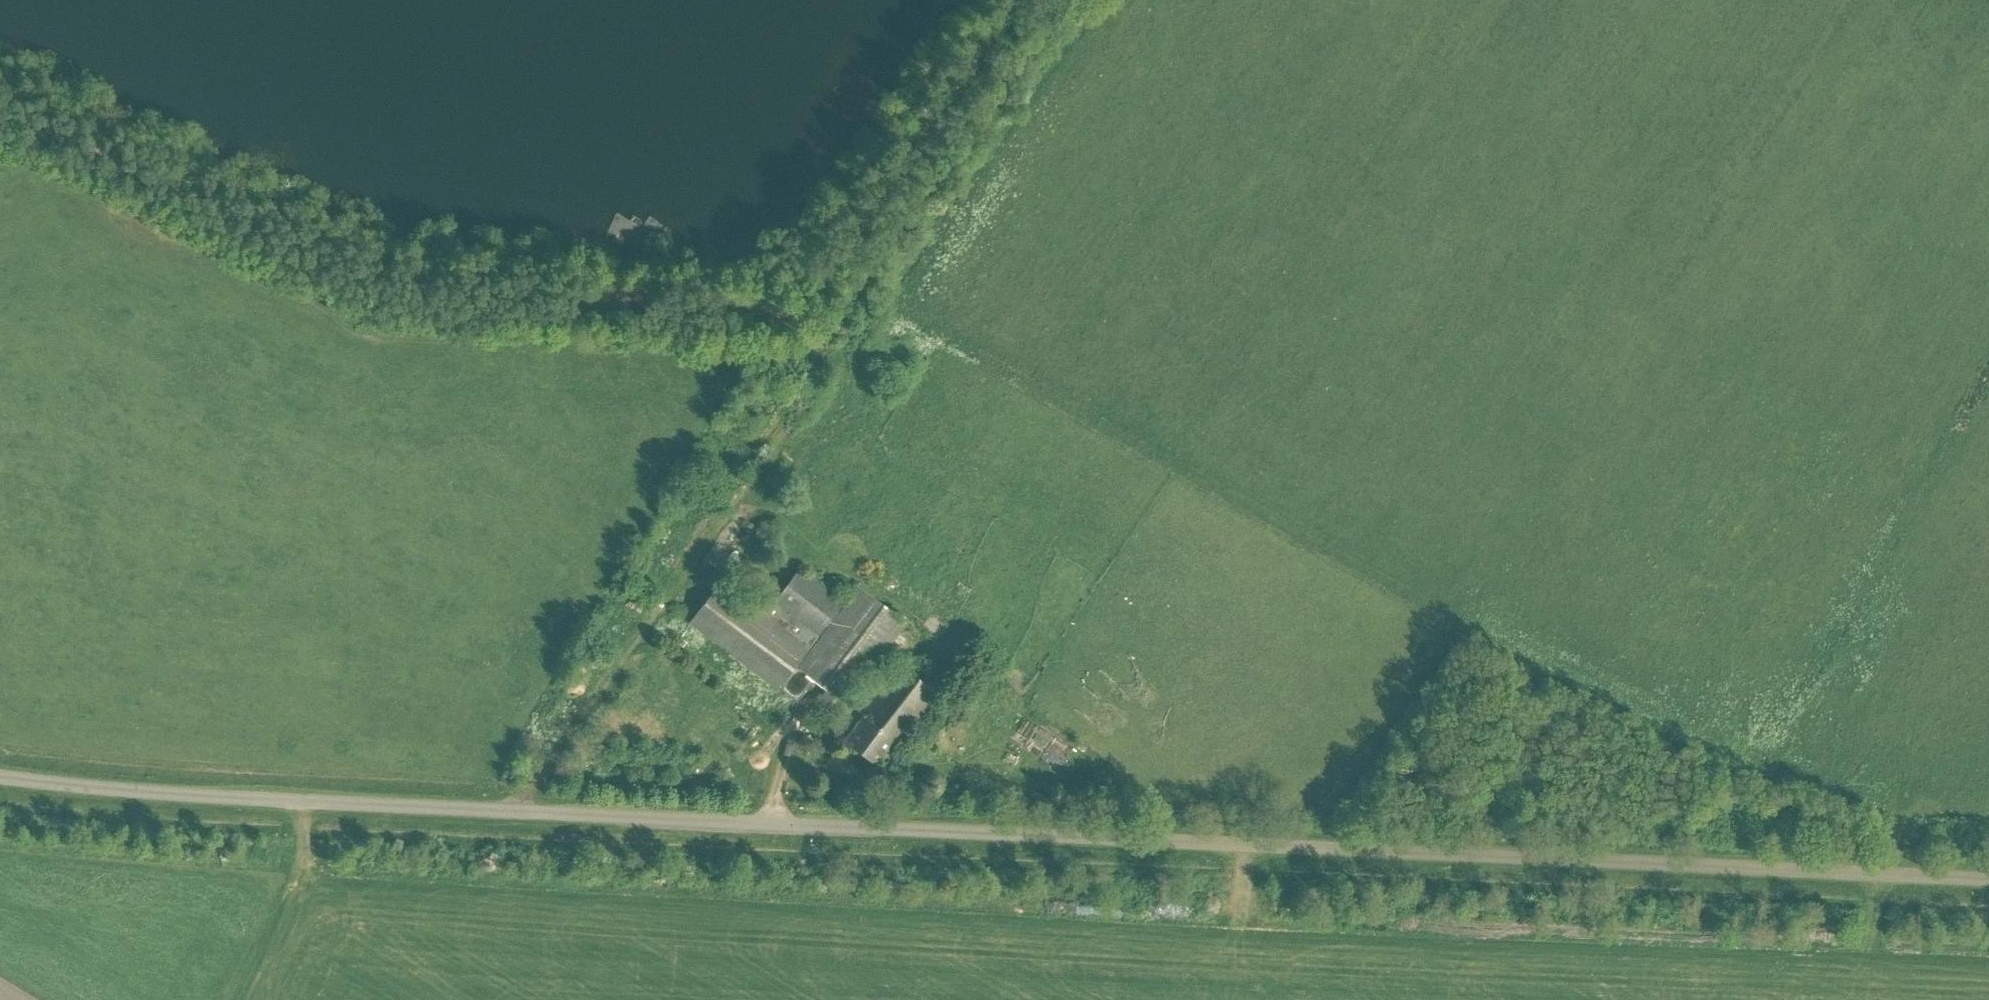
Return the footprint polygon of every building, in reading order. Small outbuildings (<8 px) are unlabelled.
[(689,622),(775,686),(797,702),(812,682),(823,690),(817,697),(838,712),(906,619),(859,585),(845,604),(797,569),(775,599),(772,597),(759,597),(750,608),(717,584),(689,622)] [(863,714),(845,738),(878,764),(895,742),(897,743),(935,694),(897,666),(861,712),(863,714)] [(971,688),(967,699),(977,703),(981,692),(971,688)]
